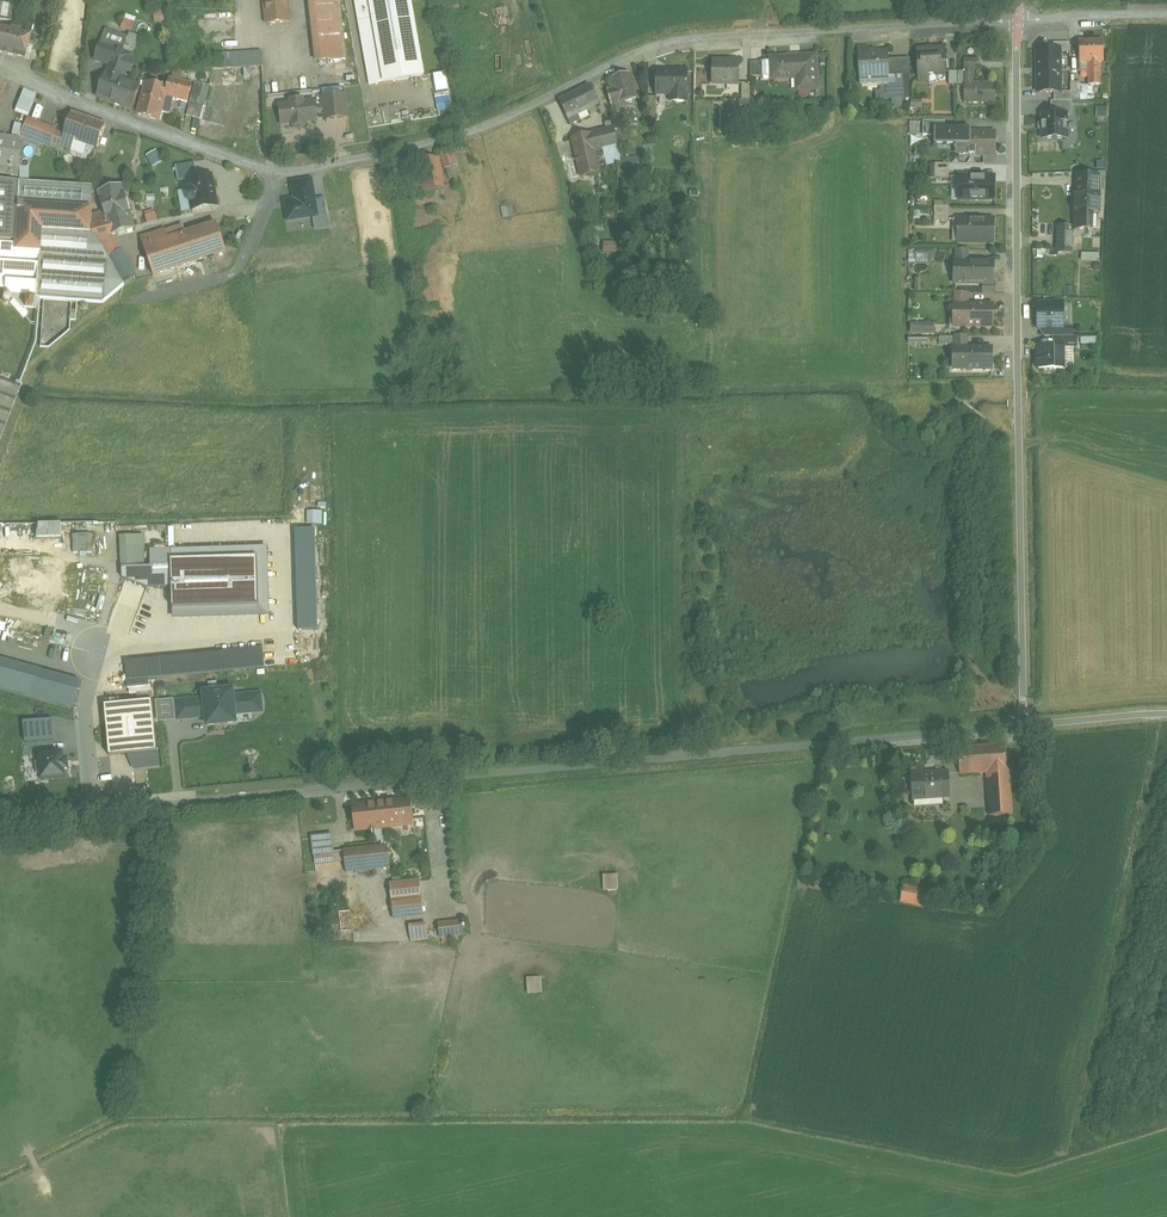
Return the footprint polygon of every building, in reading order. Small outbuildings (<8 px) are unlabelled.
[(268,24),(289,22),(287,0),(265,0),(268,24)] [(315,46),(319,46),(321,61),(346,58),(339,0),(310,0),(315,46)] [(371,86),(424,76),(410,0),(356,0),(371,86)] [(9,17),(11,3),(0,1),(0,16),(9,17)] [(164,11),(154,12),(155,22),(165,21),(164,11)] [(135,22),(125,18),(121,28),(132,32),(135,22)] [(25,58),(31,33),(0,26),(0,52),(25,58)] [(128,38),(106,30),(101,43),(133,55),(140,37),(130,33),(128,38)] [(1104,41),(1080,41),(1080,63),(1101,63),(1105,62),(1104,41)] [(133,55),(101,43),(95,60),(109,65),(127,72),(133,74),(137,63),(131,61),(133,55)] [(1035,93),(1062,93),(1061,47),(1034,48),(1035,93)] [(944,49),(917,50),(919,74),(945,73),(944,49)] [(257,52),(223,54),(224,69),(258,66),(257,52)] [(875,54),(859,55),(861,85),(880,84),(889,83),(888,60),(888,52),(875,53),(875,54)] [(816,56),(771,59),(772,79),(797,78),(798,91),(818,90),(816,56)] [(910,59),(888,60),(889,83),(880,84),(880,86),(885,86),(886,100),(910,99),(910,59)] [(979,60),(965,60),(965,104),(997,104),(997,83),(974,83),(975,69),(979,69),(979,60)] [(738,63),(723,63),(723,62),(713,62),(713,84),(739,84),(739,62),(738,62),(738,63)] [(760,62),(751,63),(751,84),(751,77),(760,77),(760,62)] [(1101,63),(1089,63),(1090,86),(1102,86),(1101,63)] [(127,72),(109,65),(106,74),(98,97),(132,109),(141,86),(121,79),(126,76),(127,72)] [(670,74),(658,74),(658,73),(657,73),(657,94),(675,94),(675,103),(687,103),(687,94),(688,94),(688,72),(679,72),(679,74),(671,74),(671,73),(670,73),(670,74)] [(958,72),(949,72),(949,85),(957,85),(958,72)] [(629,74),(608,81),(611,90),(609,91),(610,96),(609,96),(611,102),(612,102),(613,105),(637,98),(629,74)] [(192,84),(170,78),(168,87),(165,96),(166,97),(188,102),(192,84)] [(168,87),(147,82),(137,114),(160,120),(166,97),(165,96),(168,87)] [(1080,82),(1071,82),(1071,101),(1081,101),(1080,82)] [(196,84),(191,103),(204,106),(209,87),(196,84)] [(751,84),(742,84),(742,100),(750,100),(751,84)] [(589,86),(560,100),(569,118),(598,104),(589,86)] [(24,89),(16,109),(28,114),(36,94),(24,89)] [(345,96),(324,99),(326,120),(347,118),(345,96)] [(657,98),(647,97),(647,114),(657,115),(657,98)] [(303,101),(291,102),(292,104),(281,106),(283,124),(294,123),(294,126),(306,124),(305,122),(316,121),(314,102),(303,103),(303,101)] [(204,106),(191,103),(187,116),(201,119),(204,106)] [(106,125),(72,113),(64,135),(74,139),(74,140),(98,147),(106,125)] [(1040,140),(1067,139),(1066,113),(1039,114),(1040,140)] [(55,129),(27,118),(19,136),(48,148),(55,129)] [(911,121),(912,134),(920,134),(919,121),(911,121)] [(971,121),(958,121),(957,134),(971,134),(971,121)] [(590,134),(595,153),(596,152),(619,147),(614,128),(590,134)] [(956,129),(942,129),(942,138),(964,139),(964,155),(995,155),(996,134),(971,134),(957,134),(956,134),(956,129)] [(64,135),(57,133),(54,143),(71,148),(74,140),(74,139),(64,135)] [(590,134),(573,138),(582,178),(601,173),(599,167),(596,152),(595,153),(590,134)] [(20,169),(20,139),(0,136),(0,166),(20,169)] [(452,147),(439,151),(448,176),(452,175),(454,179),(461,176),(457,166),(458,166),(452,147)] [(619,147),(596,152),(599,167),(621,162),(621,157),(619,147)] [(162,162),(156,150),(146,156),(153,167),(162,162)] [(439,160),(415,165),(422,194),(427,193),(428,197),(433,195),(432,192),(445,189),(439,160)] [(197,179),(194,163),(176,166),(179,182),(185,181),(197,179)] [(949,164),(934,164),(934,179),(949,179),(949,164)] [(0,166),(0,173),(20,176),(20,169),(0,166)] [(1098,176),(1079,175),(1078,192),(1076,192),(1075,213),(1076,213),(1076,230),(1088,230),(1089,213),(1099,214),(1099,193),(1097,193),(1098,176)] [(197,179),(185,181),(191,216),(219,211),(213,176),(197,179)] [(995,177),(959,176),(959,189),(962,189),(962,199),(958,199),(958,201),(985,201),(985,199),(993,199),(993,201),(995,201),(995,177)] [(20,182),(18,182),(18,184),(0,181),(0,277),(5,278),(4,289),(19,306),(36,307),(38,298),(102,302),(125,286),(108,257),(98,239),(93,233),(92,233),(93,187),(20,182)] [(314,181),(289,185),(292,202),(284,203),(288,228),(320,224),(314,181)] [(123,185),(98,192),(106,221),(107,221),(111,235),(111,236),(112,236),(135,229),(123,185)] [(949,206),(934,206),(934,223),(949,223),(949,206)] [(147,212),(150,223),(159,220),(156,210),(147,212)] [(995,220),(958,220),(958,232),(961,232),(961,242),(957,242),(957,243),(984,243),(984,241),(993,241),(993,243),(995,243),(995,220)] [(107,221),(93,225),(93,233),(98,239),(111,235),(107,221)] [(165,231),(142,239),(154,276),(226,252),(217,225),(169,241),(165,231)] [(1072,228),(1059,227),(1058,250),(1058,253),(1071,253),(1072,228)] [(120,250),(112,236),(111,236),(111,235),(98,239),(108,257),(120,250)] [(120,250),(108,257),(125,286),(133,281),(131,278),(137,275),(122,249),(120,250)] [(969,250),(956,250),(956,262),(954,262),(954,268),(961,268),(961,284),(993,284),(993,263),(969,263),(969,250)] [(993,306),(969,306),(969,293),(955,293),(955,306),(954,306),(954,311),(961,311),(961,327),(993,327),(993,306)] [(1063,304),(1038,304),(1038,328),(1047,328),(1063,328),(1063,304)] [(939,334),(939,323),(914,323),(914,334),(939,334)] [(1073,328),(1063,328),(1047,328),(1047,337),(1067,337),(1073,336),(1073,328)] [(932,343),(932,335),(912,335),(912,343),(932,343)] [(992,349),(967,349),(967,336),(955,336),(955,349),(953,349),(953,354),(960,354),(960,370),(992,370),(992,349)] [(1073,336),(1067,337),(1067,347),(1075,347),(1075,336),(1073,336)] [(1054,346),(1038,347),(1039,370),(1054,370),(1054,369),(1063,369),(1063,347),(1054,347),(1054,346)] [(0,378),(0,438),(20,386),(0,378)] [(325,525),(325,512),(310,511),(310,525),(325,525)] [(66,524),(41,524),(41,537),(66,537),(66,524)] [(91,535),(76,535),(76,536),(73,536),(74,553),(79,553),(79,554),(81,556),(86,556),(88,554),(88,553),(93,553),(93,535),(91,535)] [(268,548),(150,549),(150,569),(144,569),(144,535),(120,535),(122,579),(151,590),(175,590),(175,618),(268,617),(268,548)] [(263,650),(126,662),(128,688),(150,686),(149,678),(264,668),(263,650)] [(75,709),(83,679),(0,657),(0,689),(75,709)] [(201,698),(157,701),(158,723),(205,720),(205,727),(238,724),(238,717),(264,715),(262,694),(235,696),(234,688),(200,690),(201,698)] [(152,700),(105,704),(111,757),(132,754),(157,752),(152,700)] [(53,719),(24,721),(25,743),(55,741),(53,719)] [(1005,745),(959,748),(961,775),(988,773),(991,816),(1012,815),(1009,771),(1007,771),(1005,745)] [(64,752),(39,754),(41,779),(66,777),(64,752)] [(134,770),(160,767),(159,752),(157,752),(132,754),(134,770)] [(948,774),(925,775),(925,774),(912,775),(913,800),(950,797),(949,772),(948,772),(948,774)] [(409,800),(354,806),(356,831),(412,825),(409,800)] [(332,835),(312,837),(316,864),(335,862),(332,835)] [(386,846),(344,851),(346,872),(389,867),(386,846)] [(419,875),(390,879),(394,918),(424,915),(419,875)] [(618,875),(604,876),(605,890),(619,889),(618,875)] [(929,891),(904,885),(901,901),(926,907),(929,891)] [(953,904),(939,901),(937,911),(951,913),(953,904)] [(462,922),(439,924),(441,938),(463,936),(462,922)] [(427,924),(409,926),(411,941),(428,939),(427,924)] [(542,977),(528,978),(529,994),(543,993),(542,977)]
